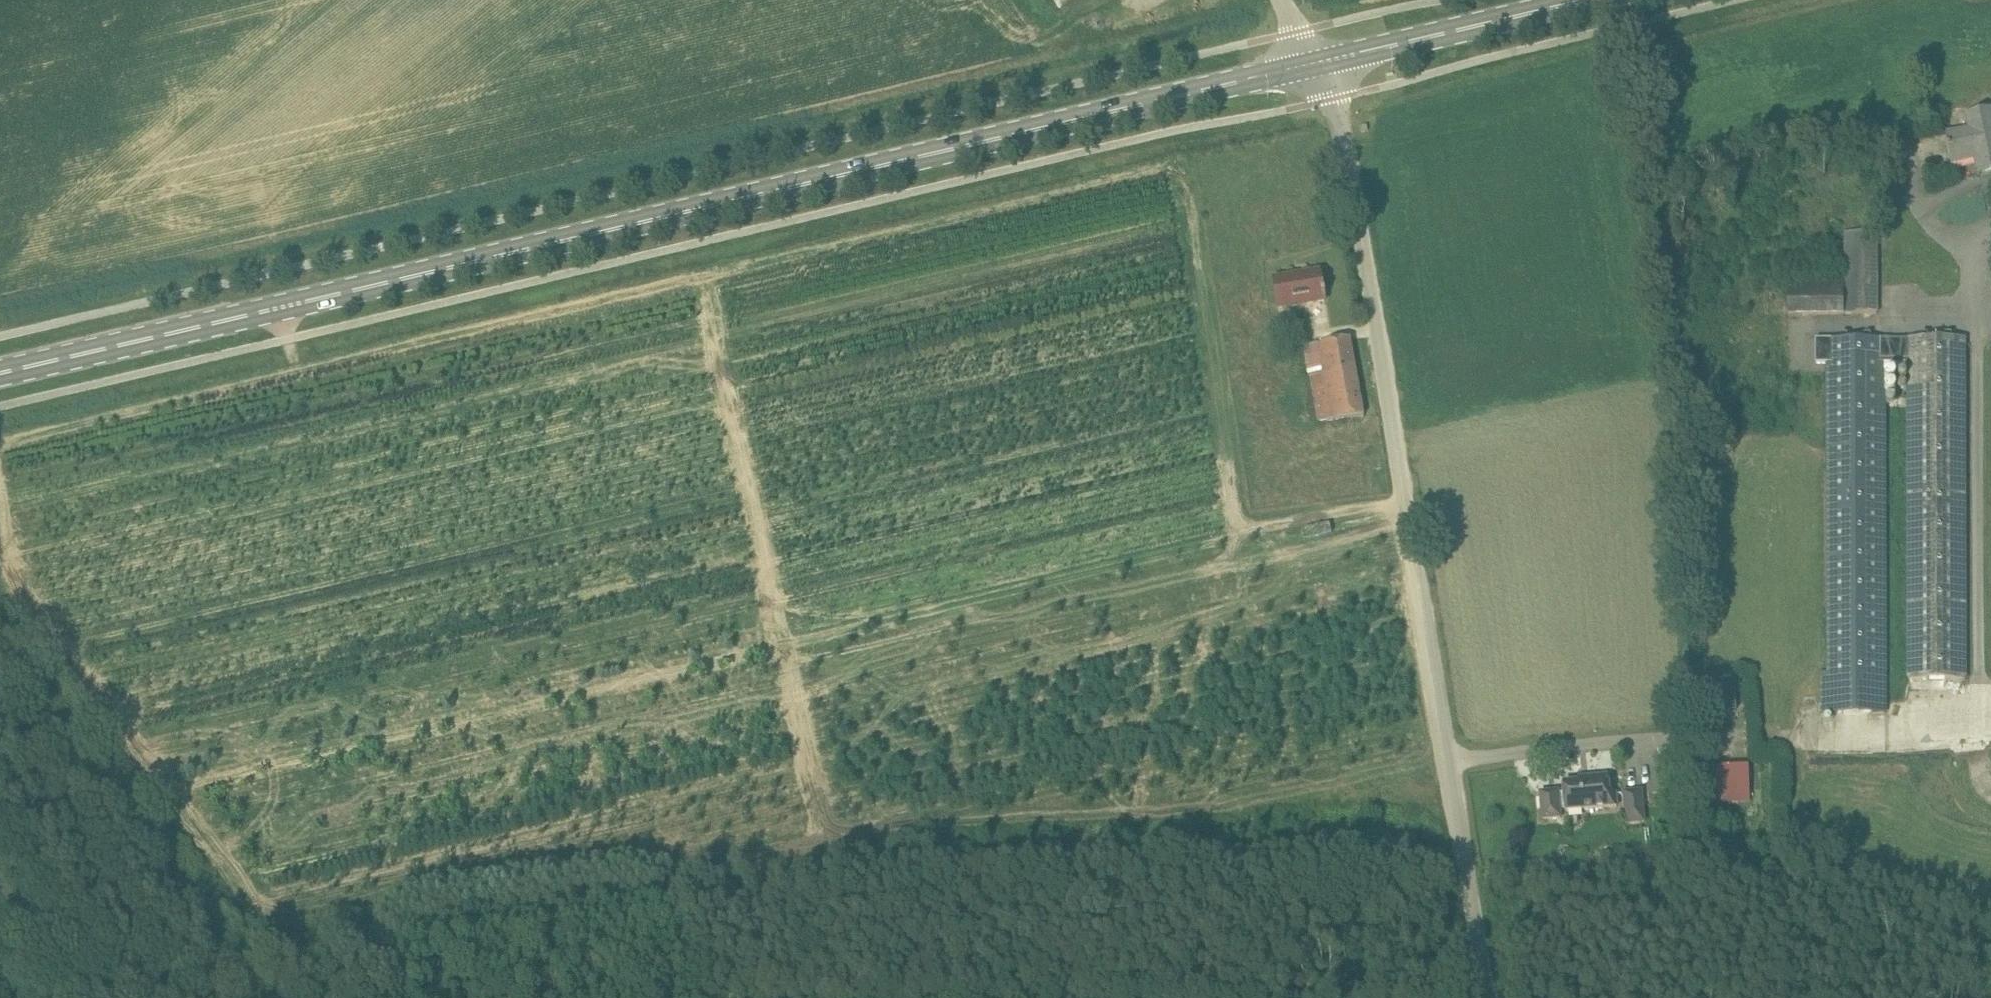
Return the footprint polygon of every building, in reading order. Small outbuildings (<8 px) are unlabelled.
[(1955,180),(1990,172),(1990,109),(1974,113),(1977,126),(1945,133),(1955,180)] [(1788,281),(1788,313),(1877,313),(1877,233),(1845,233),(1845,281),(1788,281)] [(1326,301),(1325,295),(1327,295),(1326,290),(1324,291),(1320,270),(1300,274),(1274,278),(1279,308),(1326,301)] [(1310,375),(1321,435),(1367,430),(1351,338),(1319,343),(1324,373),(1310,375)] [(1828,671),(1886,673),(1885,362),(1909,362),(1910,680),(1966,679),(1965,338),(1909,338),(1885,339),(1816,339),(1816,363),(1828,363),(1828,666),(1828,671)] [(1719,804),(1754,803),(1753,764),(1718,765),(1719,804)] [(1558,791),(1541,793),(1544,819),(1560,817),(1560,810),(1566,809),(1566,811),(1618,806),(1616,792),(1610,793),(1608,775),(1592,777),(1592,780),(1564,783),(1564,792),(1558,793),(1558,791)] [(1624,792),(1627,824),(1645,822),(1642,790),(1624,792)]
